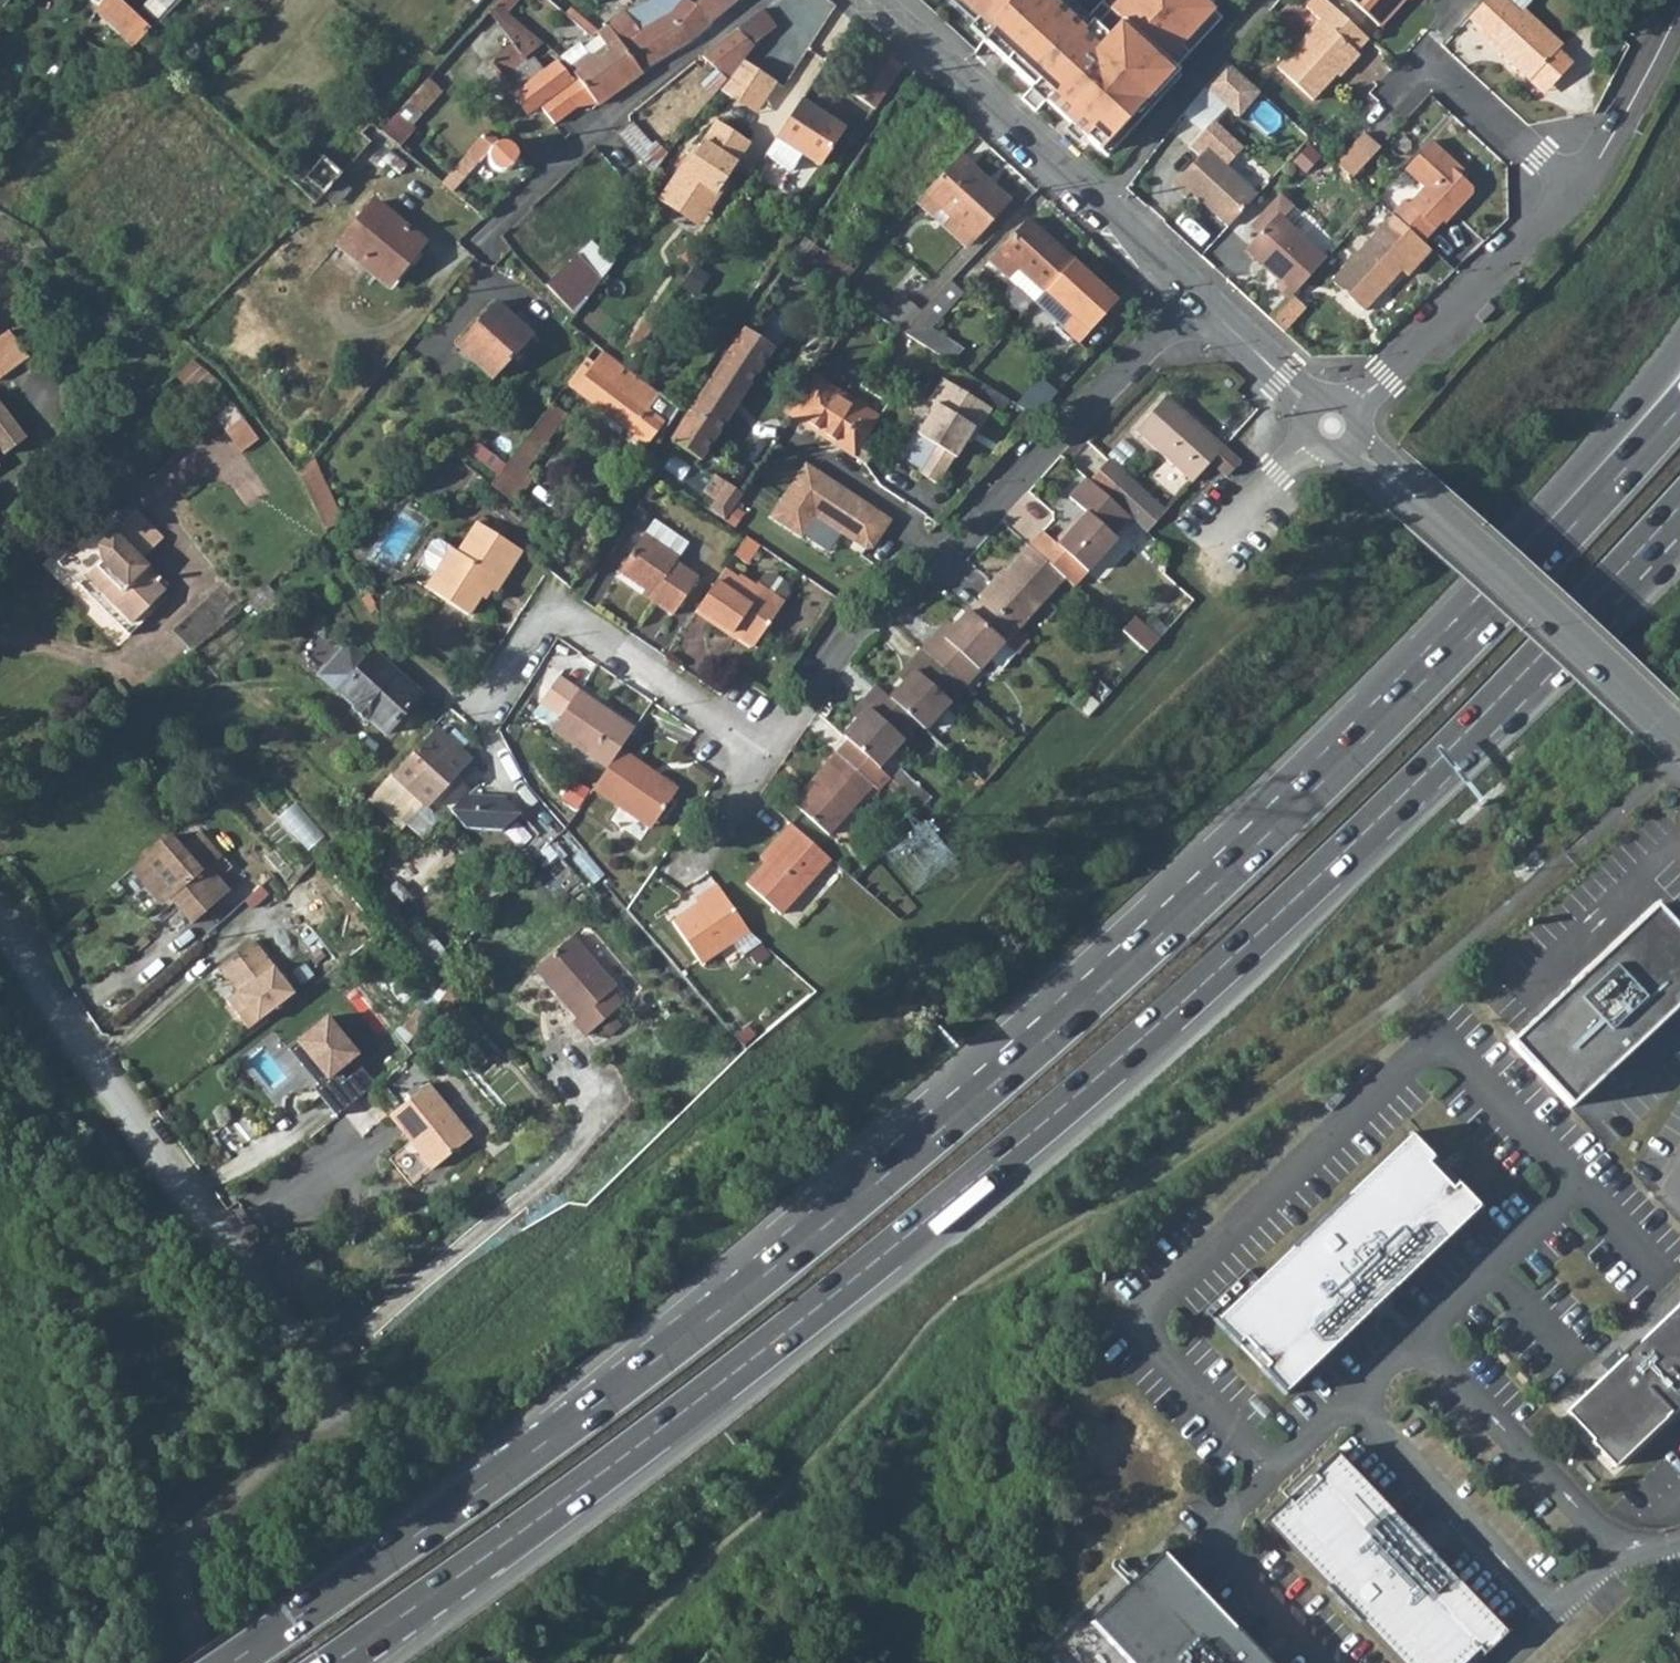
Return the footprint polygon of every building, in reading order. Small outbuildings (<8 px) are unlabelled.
[(94,9),(136,48),(155,27),(125,0),(103,0),(94,9)] [(627,41),(654,64),(713,24),(695,6),(688,0),(679,0),(633,32),(627,41)] [(695,6),(713,24),(739,0),(699,0),(695,6)] [(1012,0),(949,0),(974,23),(979,17),(991,28),(1011,1),(1012,0)] [(983,40),(1033,86),(1022,97),(1037,111),(1048,98),(1056,106),(1062,100),(1079,115),(1073,121),(1103,149),(1177,68),(1224,16),(1207,0),(1104,0),(1082,24),(1055,0),(1012,0),(1011,1),(991,28),(983,40)] [(1329,0),(1314,0),(1307,8),(1322,21),(1280,68),(1314,100),(1343,69),(1348,72),(1363,56),(1359,52),(1371,39),(1329,0)] [(1382,26),(1406,0),(1354,0),(1382,26)] [(1471,19),(1505,52),(1502,55),(1531,82),(1534,79),(1552,61),(1566,47),(1526,10),(1522,14),(1508,0),(1488,0),(1471,19)] [(1522,14),(1526,10),(1534,1),(1532,0),(1508,0),(1522,14)] [(497,5),(490,13),(512,42),(533,69),(555,52),(554,52),(497,5)] [(810,48),(825,58),(853,19),(838,8),(810,48)] [(762,11),(762,12),(740,28),(755,46),(774,29),(762,11)] [(589,55),(571,70),(575,75),(596,102),(599,105),(654,64),(627,41),(606,22),(600,29),(596,33),(613,48),(605,56),(589,55)] [(739,29),(702,58),(710,65),(730,83),(745,64),(757,49),(755,46),(740,28),(739,29)] [(533,69),(512,42),(489,60),(529,113),(541,106),(555,123),(577,106),(596,102),(575,75),(570,79),(554,60),(537,74),(533,69)] [(881,49),(852,96),(874,111),(902,68),(881,49)] [(1262,92),(1228,61),(1207,86),(1227,105),(1240,117),(1262,92)] [(1552,61),(1534,79),(1548,93),(1566,75),(1552,61)] [(778,85),(745,64),(730,83),(721,93),(758,116),(778,85)] [(423,86),(381,131),(400,147),(416,131),(412,126),(436,99),(423,86)] [(1227,105),(1207,86),(1185,115),(1203,131),(1214,119),(1227,105)] [(803,100),(778,139),(803,155),(820,166),(845,129),(803,100)] [(361,147),(373,120),(361,115),(349,142),(361,147)] [(1195,192),(1232,227),(1262,194),(1229,165),(1245,148),(1214,119),(1203,131),(1192,142),(1204,153),(1175,184),(1189,198),(1195,192)] [(630,123),(618,133),(652,176),(664,163),(668,158),(656,142),(647,142),(630,123)] [(699,153),(695,150),(660,201),(699,227),(725,189),(718,184),(723,176),(727,179),(750,147),(718,125),(699,153)] [(489,133),(479,144),(493,157),(497,165),(506,170),(513,168),(520,163),(519,150),(515,146),(508,144),(502,145),(489,133)] [(1365,134),(1339,162),(1356,178),(1382,149),(1365,134)] [(803,155),(778,139),(769,153),(793,170),(803,155)] [(1409,201),(1396,215),(1426,242),(1454,212),(1458,214),(1475,197),(1475,190),(1473,185),(1462,174),(1465,171),(1433,140),(1407,169),(1427,188),(1412,204),(1409,201)] [(283,165),(278,169),(314,203),(343,172),(323,155),(301,180),(283,165)] [(961,155),(927,192),(976,238),(1009,201),(961,155)] [(927,192),(920,201),(969,246),(976,238),(927,192)] [(1253,228),(1263,237),(1281,216),(1305,237),(1316,225),(1283,195),(1253,228)] [(375,202),(341,244),(390,284),(425,241),(375,202)] [(1279,288),(1292,301),(1329,260),(1305,237),(1281,216),(1263,237),(1250,251),(1283,282),(1279,288)] [(1001,269),(1037,300),(1074,260),(1029,219),(992,259),(1001,268),(1001,269)] [(1374,241),(1334,284),(1366,313),(1416,258),(1391,235),(1380,246),(1374,241)] [(579,256),(546,287),(574,316),(600,280),(579,256)] [(1074,260),(1037,300),(1083,341),(1118,301),(1074,260)] [(907,292),(885,315),(907,329),(929,306),(907,292)] [(1292,301),(1274,320),(1287,332),(1310,308),(1297,296),(1292,301)] [(929,306),(907,329),(936,347),(949,334),(937,323),(947,311),(935,300),(929,306)] [(497,301),(457,345),(492,377),(493,378),(532,334),(497,301)] [(745,328),(674,437),(704,458),(751,385),(776,347),(746,328),(745,328)] [(8,331),(0,337),(0,380),(29,358),(8,331)] [(597,346),(571,381),(631,429),(630,432),(646,444),(661,425),(668,430),(681,409),(660,393),(627,368),(619,362),(597,346)] [(203,365),(184,382),(221,415),(234,400),(220,389),(223,385),(203,365)] [(1046,372),(1021,400),(1041,413),(1063,387),(1046,372)] [(817,373),(793,411),(859,453),(884,414),(817,373)] [(923,468),(942,480),(959,452),(961,454),(980,423),(984,426),(997,405),(948,374),(935,396),(941,400),(927,423),(929,434),(940,441),(923,468)] [(1135,432),(1193,483),(1213,461),(1225,447),(1166,396),(1135,432)] [(234,400),(221,415),(234,427),(248,413),(235,400),(234,400)] [(541,422),(530,435),(544,446),(571,412),(557,400),(541,422)] [(0,448),(6,455),(26,439),(0,403),(0,448)] [(530,435),(495,483),(511,496),(532,467),(530,465),(544,446),(530,435)] [(1225,447),(1213,461),(1229,475),(1242,461),(1225,447)] [(811,463),(776,516),(808,536),(822,514),(872,547),(879,545),(887,533),(896,519),(896,517),(811,463)] [(1125,474),(1108,494),(1134,517),(1150,532),(1168,512),(1125,474)] [(1108,494),(1090,478),(1073,497),(1089,512),(1063,542),(1093,570),(1121,539),(1118,535),(1134,517),(1108,494)] [(732,482),(713,508),(729,519),(747,492),(732,482)] [(370,555),(390,569),(426,520),(405,505),(370,555)] [(149,562),(171,543),(146,513),(110,542),(99,529),(64,558),(130,636),(156,615),(151,610),(169,595),(155,578),(159,575),(149,562)] [(428,585),(440,594),(488,527),(479,521),(477,522),(459,550),(441,538),(434,540),(424,553),(427,565),(436,571),(428,585)] [(658,523),(650,535),(682,556),(690,544),(658,523)] [(488,527),(440,594),(469,613),(489,584),(496,589),(523,548),(488,527)] [(682,556),(650,535),(648,533),(623,571),(655,593),(652,597),(675,613),(701,575),(679,560),(682,556)] [(750,533),(738,550),(748,557),(750,557),(760,540),(750,533)] [(1070,578),(1033,545),(1009,571),(1006,568),(982,596),(984,598),(1021,632),(1070,578)] [(727,567),(700,607),(714,617),(716,614),(757,642),(787,598),(783,596),(760,579),(758,578),(755,582),(743,573),(740,576),(727,567)] [(765,571),(760,579),(783,596),(789,587),(787,578),(774,569),(765,571)] [(207,608),(176,635),(193,657),(195,656),(226,629),(207,608)] [(918,670),(914,674),(950,706),(969,686),(1008,642),(972,611),(949,636),(943,631),(928,647),(912,664),(918,670)] [(1142,618),(1129,631),(1154,653),(1167,640),(1142,618)] [(422,690),(376,649),(366,659),(348,643),(319,676),(353,706),(353,710),(365,721),(369,721),(385,734),(422,690)] [(874,707),(850,734),(854,738),(885,765),(924,722),(931,727),(950,706),(914,674),(895,696),(884,686),(869,702),(874,707)] [(552,725),(610,765),(622,746),(636,726),(579,686),(552,725)] [(434,725),(393,773),(429,804),(459,769),(442,755),(453,741),(434,725)] [(885,765),(854,738),(833,761),(836,765),(803,804),(837,833),(880,785),(884,788),(896,774),(885,765)] [(610,765),(596,784),(652,823),(679,785),(622,746),(610,765)] [(574,778),(562,799),(578,808),(590,787),(574,778)] [(467,793),(452,811),(469,827),(505,831),(520,814),(502,797),(467,793)] [(621,808),(614,817),(643,837),(650,828),(621,808)] [(840,858),(800,823),(787,838),(792,842),(756,882),(789,913),(840,858)] [(170,837),(131,870),(158,900),(161,898),(171,899),(192,923),(228,892),(208,868),(220,858),(199,833),(180,849),(170,837)] [(757,928),(723,884),(710,894),(713,899),(683,922),(713,962),(757,928)] [(1679,1005),(1679,933),(1655,906),(1508,1043),(1570,1109),(1679,1005)] [(577,937),(545,964),(566,990),(562,993),(564,996),(582,1017),(578,1021),(591,1038),(629,1004),(613,985),(616,982),(616,981),(577,937)] [(295,992),(254,940),(220,967),(239,991),(227,1001),(249,1028),(295,992)] [(294,1042),(328,1082),(364,1051),(331,1011),(294,1042)] [(416,1143),(395,1160),(418,1189),(478,1140),(434,1087),(396,1119),(416,1143)] [(1411,1134),(1214,1322),(1283,1395),(1480,1207),(1411,1134)] [(1638,1344),(1636,1342),(1623,1355),(1625,1357),(1567,1413),(1594,1442),(1592,1444),(1615,1468),(1672,1414),(1674,1416),(1679,1410),(1679,1304),(1638,1344)] [(1346,1458),(1326,1477),(1331,1483),(1306,1506),(1301,1500),(1276,1524),(1408,1662),(1475,1662),(1490,1649),(1494,1653),(1514,1634),(1346,1458)] [(1331,1483),(1326,1477),(1301,1500),(1306,1506),(1331,1483)] [(1085,1616),(1129,1662),(1264,1662),(1153,1548),(1085,1616)]
